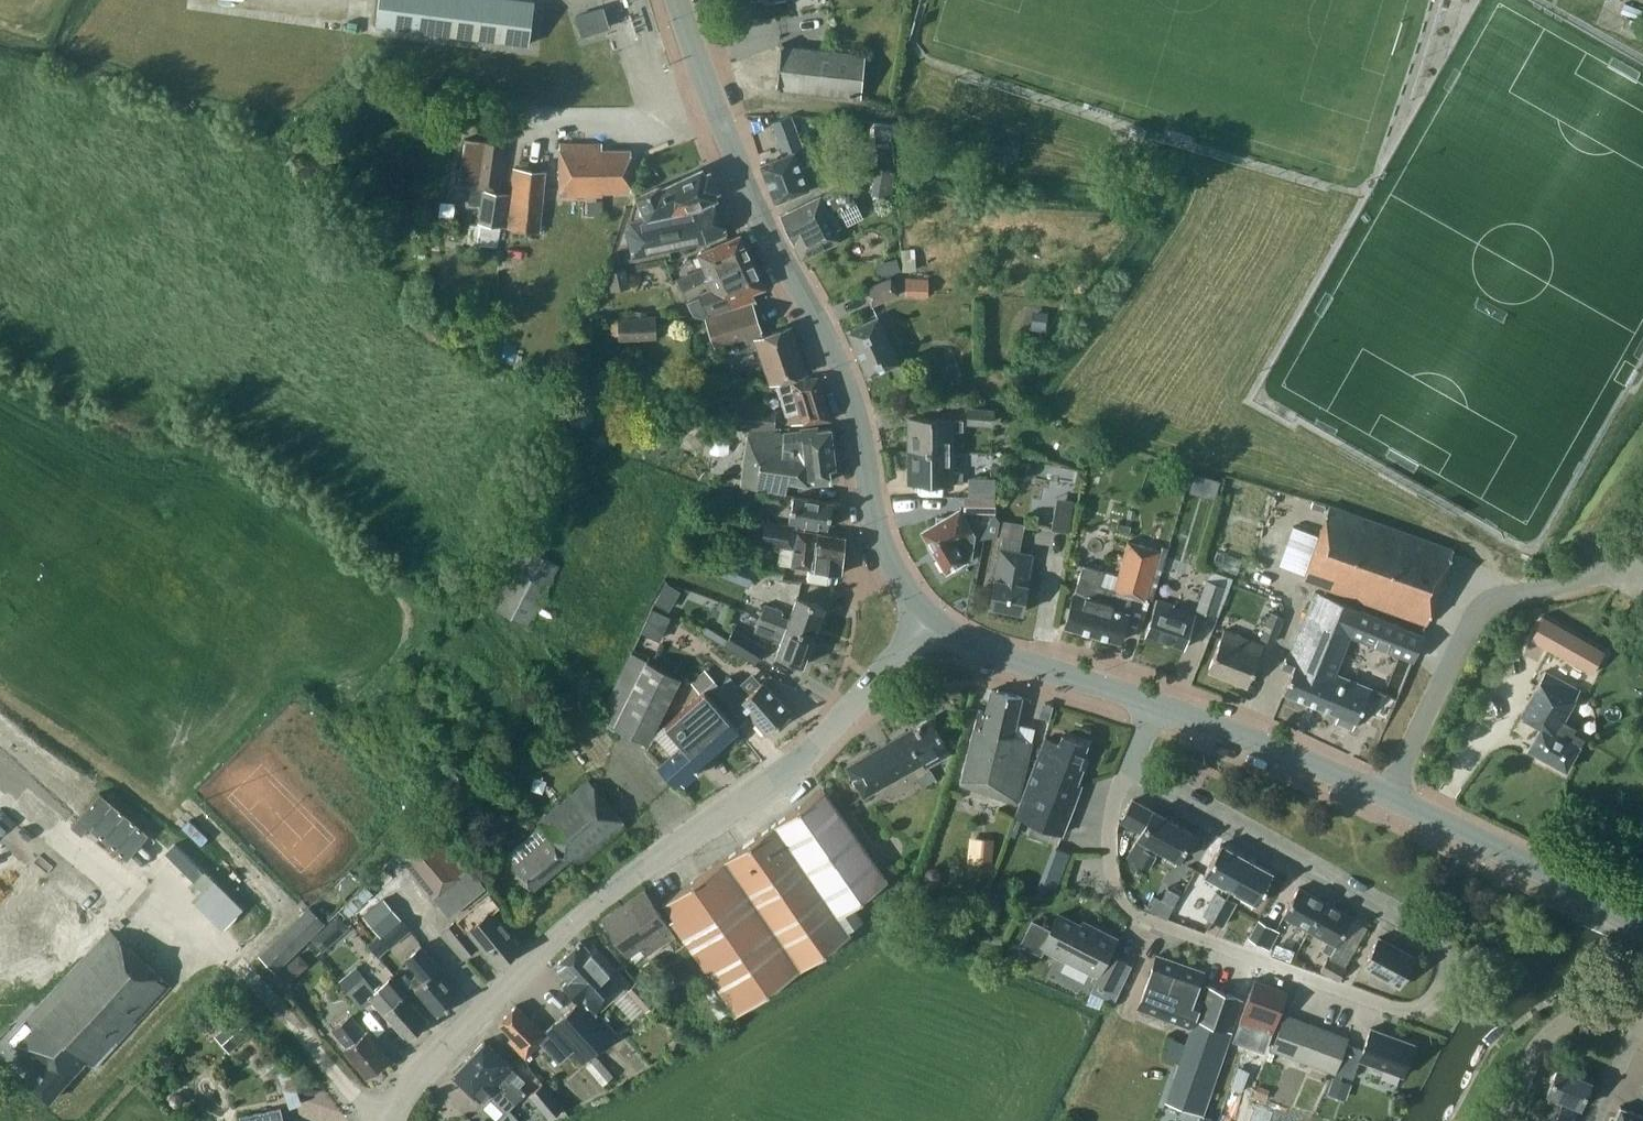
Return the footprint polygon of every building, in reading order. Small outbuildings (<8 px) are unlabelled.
[(535,1),(531,0),(381,0),(377,23),(530,43),(535,1)] [(1626,3),(1622,13),(1642,20),(1642,19),(1642,18),(1642,9),(1626,3)] [(598,30),(599,34),(579,40),(583,52),(609,44),(604,28),(610,26),(604,8),(578,16),(583,35),(598,30)] [(1642,33),(1642,22),(1628,17),(1625,26),(1642,33)] [(785,44),(782,44),(778,90),(780,91),(781,89),(862,97),(866,55),(785,46),(785,44)] [(799,132),(792,115),(772,122),(778,140),(799,132)] [(506,143),(467,139),(460,186),(485,190),(480,223),(481,223),(501,226),(506,227),(510,194),(499,192),(503,169),(502,169),(506,143)] [(561,143),(561,196),(603,196),(603,191),(632,191),(632,150),(603,150),(603,144),(561,143)] [(806,149),(796,153),(795,151),(762,165),(776,202),(820,185),(806,149)] [(885,166),(883,191),(899,192),(901,167),(885,166)] [(547,170),(514,167),(508,229),(541,232),(547,170)] [(705,174),(702,169),(663,187),(659,186),(637,196),(630,220),(627,231),(633,258),(708,241),(729,232),(713,198),(716,197),(713,192),(718,190),(710,172),(705,174)] [(857,203),(847,183),(781,215),(803,259),(842,239),(837,230),(842,227),(835,213),(857,203)] [(481,223),(478,243),(498,246),(501,226),(481,223)] [(703,250),(701,253),(707,266),(677,278),(683,291),(707,281),(709,280),(708,277),(752,258),(742,237),(738,235),(718,245),(714,247),(711,246),(703,250)] [(902,249),(904,271),(918,270),(916,248),(902,249)] [(753,303),(758,302),(753,292),(765,287),(752,258),(708,277),(709,280),(707,281),(711,289),(700,295),(701,297),(688,303),(695,317),(706,317),(709,317),(753,303)] [(902,270),(898,258),(876,265),(880,277),(902,270)] [(632,287),(627,268),(607,273),(612,292),(632,287)] [(901,294),(893,276),(865,287),(872,306),(901,294)] [(906,294),(928,294),(928,278),(906,278),(906,294)] [(755,340),(769,385),(808,372),(793,326),(764,336),(753,303),(709,317),(706,317),(715,347),(746,338),(747,343),(755,340)] [(1033,310),(1031,329),(1047,331),(1049,312),(1033,310)] [(646,316),(646,311),(638,311),(638,315),(611,316),(612,334),(619,334),(620,340),(658,339),(657,325),(666,325),(665,315),(646,316)] [(849,330),(870,376),(900,363),(879,317),(849,330)] [(792,414),(795,424),(831,419),(818,377),(793,381),(792,381),(779,384),(788,415),(792,414)] [(736,427),(775,430),(777,408),(737,405),(736,427)] [(967,424),(994,426),(995,408),(968,407),(967,424)] [(964,430),(964,419),(953,419),(953,418),(910,418),(910,450),(953,451),(953,430),(964,430)] [(628,423),(618,423),(618,440),(629,440),(628,423)] [(750,430),(749,443),(744,485),(787,492),(789,480),(808,482),(808,483),(831,481),(830,469),(836,468),(832,429),(819,430),(818,426),(802,428),(803,429),(786,431),(786,433),(750,430)] [(953,472),(953,451),(910,450),(910,483),(953,483),(953,482),(964,483),(964,472),(953,472)] [(1020,467),(1020,473),(1025,478),(1032,478),(1036,474),(1036,467),(1030,464),(1025,464),(1020,467)] [(1222,480),(1196,473),(1190,492),(1215,500),(1222,480)] [(996,495),(996,477),(969,477),(969,495),(996,495)] [(764,500),(783,503),(784,493),(765,490),(764,500)] [(790,521),(829,528),(834,502),(795,495),(790,521)] [(970,497),(965,497),(964,512),(996,513),(996,497),(970,497)] [(1455,549),(1330,505),(1303,580),(1428,624),(1455,549)] [(975,535),(966,520),(960,509),(948,517),(937,517),(937,523),(926,530),(925,535),(947,573),(966,561),(966,560),(972,557),(975,535)] [(998,535),(1001,520),(995,513),(985,531),(982,538),(998,535)] [(843,564),(846,537),(796,531),(794,526),(767,522),(764,544),(781,547),(779,564),(792,566),(842,574),(843,564)] [(1023,540),(1003,537),(1001,548),(991,606),(1023,612),(1033,554),(1021,552),(1023,540)] [(1075,593),(1065,626),(1121,641),(1129,613),(1128,612),(1133,596),(1147,600),(1147,598),(1161,550),(1129,541),(1122,566),(1119,575),(1104,570),(1084,565),(1076,593),(1075,593)] [(1161,550),(1147,598),(1154,600),(1169,547),(1162,545),(1161,550)] [(559,565),(527,548),(496,609),(528,625),(559,565)] [(1218,562),(1241,571),(1246,557),(1223,549),(1218,562)] [(725,556),(718,575),(749,587),(757,567),(725,556)] [(785,565),(761,562),(759,576),(783,579),(785,565)] [(1216,615),(1227,584),(1207,578),(1196,608),(1216,615)] [(668,579),(659,601),(677,608),(686,586),(668,579)] [(1424,635),(1316,591),(1291,653),(1289,652),(1283,667),(1293,671),(1285,692),(1339,715),(1337,721),(1354,728),(1357,722),(1358,722),(1372,688),(1336,673),(1352,635),(1414,660),(1424,635)] [(824,622),(828,611),(824,610),(825,607),(798,597),(790,619),(782,616),(784,611),(766,604),(761,616),(814,636),(820,620),(824,622)] [(1146,635),(1185,648),(1196,614),(1177,608),(1178,606),(1158,599),(1146,635)] [(653,608),(642,633),(660,641),(671,616),(653,608)] [(1261,638),(1275,643),(1285,616),(1271,611),(1261,638)] [(804,665),(814,636),(761,616),(757,628),(775,635),(777,630),(785,633),(777,655),(790,660),(789,663),(799,667),(801,663),(804,665)] [(1606,650),(1544,616),(1531,639),(1593,674),(1606,650)] [(1244,637),(1249,624),(1237,619),(1232,632),(1225,629),(1209,669),(1248,685),(1264,645),(1244,637)] [(726,643),(757,662),(766,647),(735,628),(726,643)] [(681,679),(682,678),(632,653),(601,714),(614,725),(648,743),(649,743),(653,736),(681,679)] [(1581,690),(1546,671),(1521,715),(1542,727),(1529,749),(1567,770),(1585,738),(1573,732),(1576,727),(1564,721),(1581,690)] [(706,688),(739,725),(751,715),(767,733),(791,711),(764,680),(761,682),(748,694),(739,685),(731,675),(720,685),(715,680),(706,688)] [(648,743),(645,748),(676,784),(735,731),(740,727),(739,725),(706,688),(701,693),(666,724),(653,736),(649,743),(648,743)] [(1023,697),(992,690),(987,712),(979,710),(961,784),(1016,800),(1033,741),(1014,736),(1023,697)] [(951,752),(931,718),(847,766),(864,796),(923,762),(926,766),(951,752)] [(1088,744),(1063,735),(1060,743),(1046,738),(1017,816),(1063,834),(1082,785),(1077,783),(1083,768),(1079,767),(1088,744)] [(628,826),(590,780),(539,822),(542,826),(509,854),(517,863),(514,866),(534,890),(574,856),(581,864),(628,826)] [(888,879),(825,789),(664,902),(674,918),(671,920),(736,1013),(852,932),(849,928),(863,919),(853,904),(888,879)] [(150,834),(101,793),(73,826),(84,835),(90,828),(128,860),(150,834)] [(1199,835),(1134,799),(1122,820),(1142,831),(1139,837),(1148,843),(1146,848),(1145,848),(1137,862),(1149,869),(1157,854),(1156,854),(1159,849),(1179,860),(1186,848),(1190,850),(1199,835)] [(434,896),(466,871),(430,827),(398,852),(434,896)] [(992,866),(995,839),(971,837),(968,863),(992,866)] [(176,844),(166,853),(195,882),(204,872),(176,844)] [(1214,920),(1248,858),(1222,844),(1205,874),(1225,885),(1221,893),(1217,891),(1204,914),(1214,920)] [(1257,903),(1274,873),(1248,858),(1214,920),(1224,925),(1237,901),(1233,899),(1237,891),(1257,903)] [(466,871),(434,896),(450,917),(487,886),(471,866),(466,871)] [(930,882),(936,882),(941,878),(941,872),(937,868),(930,867),(926,871),(926,878),(930,882)] [(360,881),(351,871),(334,887),(343,897),(360,881)] [(244,909),(216,881),(195,902),(224,930),(244,909)] [(1311,930),(1326,902),(1300,887),(1284,915),(1311,930)] [(645,888),(600,918),(626,957),(632,953),(641,947),(645,954),(647,956),(677,936),(671,927),(645,888)] [(523,946),(494,912),(503,904),(492,891),(444,930),(465,956),(481,943),(499,966),(523,946)] [(1146,907),(1167,918),(1174,905),(1153,894),(1146,907)] [(383,939),(404,922),(385,898),(364,915),(383,939)] [(1332,954),(1353,917),(1326,902),(1311,930),(1328,939),(1322,949),(1332,954)] [(310,907),(261,956),(276,972),(326,923),(310,907)] [(311,938),(322,951),(350,927),(339,915),(319,932),(311,938)] [(1033,921),(1022,943),(1042,953),(1045,947),(1097,974),(1094,978),(1097,980),(1092,991),(1104,996),(1115,1001),(1132,965),(1125,961),(1126,960),(1109,952),(1116,938),(1089,924),(1086,929),(1059,915),(1051,930),(1033,921)] [(1269,948),(1280,931),(1260,919),(1250,938),(1269,948)] [(404,922),(383,939),(391,948),(412,931),(404,922)] [(172,985),(111,930),(11,1039),(40,1065),(27,1079),(50,1100),(86,1061),(95,1068),(172,985)] [(1364,966),(1401,986),(1417,958),(1379,937),(1364,966)] [(595,946),(590,950),(581,941),(556,965),(569,980),(564,985),(579,1001),(555,1024),(552,1026),(573,1049),(584,1061),(616,1031),(598,1012),(631,982),(616,967),(615,968),(595,946)] [(437,969),(436,970),(430,964),(434,961),(422,946),(410,957),(418,966),(415,968),(419,973),(412,979),(407,973),(400,979),(414,996),(419,991),(439,1014),(460,997),(437,969)] [(1287,947),(1283,958),(1291,961),(1295,950),(1287,947)] [(1204,971),(1158,955),(1139,1008),(1173,1020),(1175,1015),(1194,1022),(1166,1101),(1202,1114),(1244,998),(1206,985),(1202,996),(1196,994),(1204,971)] [(1322,970),(1340,979),(1347,967),(1329,957),(1322,970)] [(276,975),(285,986),(294,979),(294,969),(289,963),(276,975)] [(357,966),(339,980),(348,991),(365,976),(357,966)] [(373,999),(409,1039),(428,1021),(405,995),(406,994),(392,978),(377,991),(364,978),(348,993),(363,1009),(373,999)] [(1273,1034),(1288,990),(1255,978),(1240,1023),(1253,1027),(1247,1043),(1249,1044),(1264,1049),(1270,1033),(1273,1034)] [(627,990),(647,1011),(657,1002),(637,981),(627,990)] [(713,986),(702,993),(719,1018),(730,1010),(713,986)] [(207,1006),(220,1022),(233,1011),(220,995),(207,1006)] [(510,1040),(527,1057),(541,1043),(559,1063),(573,1049),(552,1026),(555,1024),(554,1023),(547,1029),(538,1019),(535,1022),(517,1005),(499,1022),(513,1036),(510,1040)] [(241,1014),(216,1036),(230,1052),(255,1030),(241,1014)] [(366,1032),(357,1021),(351,1014),(333,1029),(348,1047),(345,1049),(368,1076),(391,1058),(368,1030),(366,1032)] [(1292,1055),(1307,1022),(1286,1014),(1273,1048),(1292,1055)] [(1313,1063),(1328,1030),(1307,1022),(1292,1055),(1313,1063)] [(1361,1059),(1404,1075),(1416,1044),(1372,1027),(1364,1048),(1348,1042),(1337,1071),(1354,1077),(1361,1059)] [(1336,1072),(1349,1037),(1328,1030),(1313,1063),(1336,1072)] [(516,1102),(526,1092),(510,1077),(516,1071),(486,1040),(469,1057),(516,1102)] [(516,1102),(469,1057),(454,1073),(485,1104),(491,1098),(506,1113),(498,1120),(521,1120),(522,1120),(510,1108),(516,1102)] [(1559,1067),(1548,1093),(1566,1100),(1557,1120),(1575,1120),(1581,1107),(1582,1107),(1593,1081),(1559,1067)] [(290,1069),(278,1073),(284,1087),(295,1083),(290,1069)] [(1327,1093),(1341,1098),(1347,1081),(1333,1076),(1327,1093)] [(564,1106),(543,1083),(529,1095),(550,1119),(564,1106)] [(1254,1096),(1265,1101),(1270,1089),(1258,1085),(1254,1096)] [(1253,1105),(1247,1120),(1270,1120),(1273,1112),(1253,1105)] [(1621,1106),(1615,1120),(1642,1120),(1642,1115),(1621,1106)] [(282,1108),(241,1116),(242,1120),(285,1120),(282,1108)]
